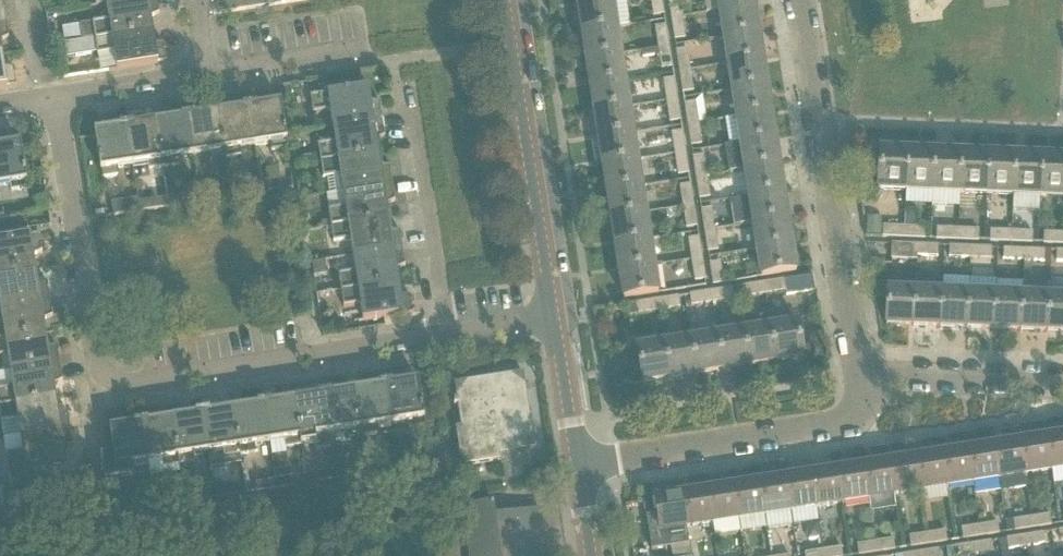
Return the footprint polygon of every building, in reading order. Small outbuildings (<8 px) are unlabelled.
[(94,40),(152,31),(150,18),(160,14),(157,0),(140,0),(107,5),(109,21),(81,26),(84,42),(94,40)] [(243,1),(243,0),(223,0),(216,1),(218,14),(245,10),(243,1)] [(243,1),(245,10),(264,7),(263,0),(247,0),(243,1)] [(577,7),(578,8),(579,8),(583,32),(581,32),(582,34),(583,34),(618,28),(629,26),(625,0),(622,0),(614,1),(577,7)] [(653,17),(664,15),(661,0),(650,0),(653,17)] [(671,19),(682,18),(679,0),(668,0),(671,19)] [(717,13),(753,7),(752,0),(716,0),(717,13)] [(717,13),(722,39),(757,34),(753,7),(717,13)] [(682,18),(671,19),(674,41),(685,39),(682,18)] [(9,38),(6,21),(0,22),(0,42),(9,38)] [(665,26),(655,28),(658,49),(669,47),(665,26)] [(618,28),(583,34),(587,59),(586,60),(623,54),(618,28)] [(152,31),(94,40),(96,54),(97,57),(114,54),(117,71),(167,63),(164,45),(154,44),(152,31)] [(722,39),(726,66),(761,60),(757,34),(722,39)] [(84,42),(73,44),(75,57),(96,54),(94,40),(84,42)] [(669,47),(658,49),(659,56),(661,70),(672,68),(669,47)] [(657,49),(640,51),(641,58),(658,56),(659,56),(658,49),(657,49)] [(687,49),(676,51),(679,72),(690,71),(687,49)] [(623,54),(586,60),(586,61),(587,60),(591,86),(590,86),(627,81),(625,69),(623,56),(623,54)] [(0,55),(0,89),(16,87),(14,69),(4,68),(2,55),(0,55)] [(726,66),(730,92),(765,87),(761,60),(726,66)] [(690,71),(679,72),(682,94),(693,92),(690,71)] [(319,96),(310,97),(313,114),(330,111),(332,127),(333,127),(383,119),(380,103),(370,102),(367,88),(368,88),(368,85),(372,84),(370,75),(345,79),(346,83),(318,88),(319,96)] [(674,79),(663,81),(666,102),(677,100),(674,79)] [(594,112),(594,113),(631,107),(627,81),(590,86),(590,87),(591,87),(595,112),(594,112)] [(730,92),(734,119),(770,113),(765,87),(730,92)] [(677,100),(666,102),(669,123),(680,121),(677,100)] [(684,104),(687,126),(698,124),(695,102),(684,104)] [(255,106),(248,107),(255,147),(271,144),(272,151),(287,148),(280,104),(256,108),(255,106)] [(242,110),(218,114),(225,158),(241,155),(240,149),(255,147),(248,107),(242,108),(242,110)] [(631,107),(594,113),(594,114),(596,113),(600,138),(598,139),(635,134),(633,121),(631,109),(631,107)] [(734,119),(738,145),(774,140),(770,113),(734,119)] [(194,115),(187,116),(193,156),(210,154),(211,160),(225,158),(218,114),(194,118),(194,115)] [(181,120),(157,123),(164,168),(180,165),(179,159),(193,156),(187,116),(180,118),(181,120)] [(335,143),(318,146),(320,162),(321,162),(378,153),(375,140),(385,136),(383,119),(333,127),(332,127),(335,143)] [(133,125),(126,126),(132,166),(149,163),(150,170),(164,168),(157,123),(133,127),(133,125)] [(698,124),(687,126),(691,147),(702,145),(698,124)] [(132,166),(126,126),(119,127),(119,129),(95,133),(102,178),(119,175),(118,168),(132,166)] [(682,132),(671,134),(674,155),(685,153),(682,132)] [(602,165),(602,166),(639,160),(635,134),(598,139),(598,140),(600,140),(604,165),(602,165)] [(738,145),(742,172),(778,166),(774,140),(738,145)] [(12,185),(13,191),(27,189),(20,145),(0,148),(0,187),(12,185)] [(878,193),(905,194),(907,153),(890,152),(890,158),(881,157),(881,152),(880,152),(878,193)] [(321,162),(320,162),(323,179),(340,176),(343,192),(393,184),(390,167),(380,166),(378,153),(321,162)] [(685,153),(674,155),(678,176),(688,174),(685,153)] [(905,194),(932,195),(934,154),(917,153),(917,159),(908,158),(909,153),(907,153),(905,194)] [(932,195),(932,205),(958,206),(958,196),(960,155),(944,154),(944,160),(935,159),(936,154),(934,154),(932,195)] [(958,196),(986,197),(988,156),(971,155),(971,160),(962,160),(962,155),(960,155),(958,196)] [(703,156),(692,158),(696,179),(707,177),(703,156)] [(986,197),(1013,198),(1014,157),(998,156),(998,162),(989,161),(989,156),(988,156),(986,197)] [(1013,198),(1012,210),(1039,211),(1040,199),(1041,158),(1025,157),(1025,163),(1016,162),(1016,157),(1015,157),(1013,198)] [(1062,200),(1062,159),(1052,159),(1051,164),(1043,163),(1043,158),(1041,158),(1040,199),(1062,200)] [(607,192),(643,187),(639,160),(602,166),(602,167),(604,166),(608,192),(607,192)] [(742,172),(746,198),(782,192),(778,166),(742,172)] [(707,177),(696,179),(699,200),(710,198),(707,177)] [(281,180),(260,183),(262,193),(282,189),(281,180)] [(262,193),(260,183),(241,186),(242,196),(262,193)] [(343,192),(325,195),(331,227),(332,227),(388,218),(386,205),(396,201),(393,184),(343,192)] [(690,185),(679,187),(683,208),(693,206),(690,185)] [(611,218),(611,219),(648,213),(643,187),(607,192),(607,193),(608,193),(612,218),(611,218)] [(219,190),(199,193),(201,202),(221,199),(219,190)] [(746,198),(729,200),(733,227),(750,224),(786,219),(782,192),(746,198)] [(201,202),(199,193),(179,196),(181,206),(201,202)] [(140,212),(138,199),(113,203),(115,216),(140,212)] [(139,199),(138,199),(140,212),(161,209),(159,199),(139,203),(139,199)] [(693,206),(683,208),(686,229),(697,227),(693,206)] [(712,209),(701,211),(704,232),(715,230),(712,209)] [(615,245),(615,246),(652,240),(648,213),(611,219),(611,220),(612,220),(616,245),(615,245)] [(0,224),(2,234),(28,229),(26,216),(0,220),(0,222),(0,224)] [(332,227),(331,227),(333,243),(350,240),(353,257),(403,249),(400,232),(390,231),(388,218),(332,227)] [(867,218),(867,236),(880,236),(881,218),(867,218)] [(750,224),(755,251),(790,245),(786,219),(750,224)] [(882,238),(904,239),(904,227),(883,226),(882,238)] [(904,227),(904,239),(924,240),(925,228),(904,227)] [(936,229),(936,240),(957,241),(958,230),(936,229)] [(715,230),(704,232),(707,253),(718,251),(715,230)] [(958,230),(957,241),(978,242),(978,241),(979,231),(958,230)] [(990,241),(990,242),(1011,243),(1011,232),(990,231),(990,241)] [(1011,232),(1011,243),(1032,244),(1032,243),(1033,233),(1011,232)] [(1043,244),(1062,245),(1062,234),(1044,233),(1043,244)] [(35,269),(33,257),(42,252),(39,234),(0,241),(0,274),(35,269)] [(698,238),(688,240),(691,261),(702,259),(698,238)] [(619,272),(656,266),(652,240),(615,246),(617,246),(620,271),(619,272)] [(917,257),(917,245),(891,244),(891,260),(916,261),(916,257),(917,257)] [(790,245),(755,251),(759,278),(794,273),(790,245)] [(938,246),(917,245),(917,257),(937,257),(938,246)] [(949,247),(949,258),(970,259),(970,248),(949,247)] [(991,259),(991,249),(970,248),(970,259),(991,259)] [(356,272),(338,275),(341,292),(398,283),(396,270),(406,265),(403,249),(353,257),(356,272)] [(1003,249),(1003,260),(1024,261),(1024,250),(1003,249)] [(1045,262),(1046,251),(1024,250),(1024,261),(1045,262)] [(702,259),(691,261),(694,282),(705,280),(702,259)] [(720,263),(709,264),(712,285),(723,283),(720,263)] [(656,266),(619,272),(619,273),(621,273),(625,298),(623,298),(623,299),(660,293),(656,266)] [(0,307),(50,299),(47,283),(37,282),(35,269),(0,274),(0,307)] [(784,281),(764,284),(766,294),(786,291),(786,296),(815,292),(813,277),(784,281)] [(942,291),(941,328),(941,327),(967,328),(967,330),(968,330),(969,292),(970,278),(943,277),(942,291)] [(398,283),(341,292),(343,308),(361,305),(363,322),(413,314),(410,297),(400,296),(398,283)] [(1023,295),(1021,332),(1022,332),(1022,330),(1047,331),(1047,333),(1048,333),(1049,296),(1050,284),(1023,283),(1023,295)] [(765,294),(764,284),(742,287),(744,298),(765,294)] [(732,299),(731,289),(710,292),(712,302),(732,299)] [(888,289),(886,326),(888,326),(888,325),(913,326),(913,327),(914,327),(915,290),(888,289)] [(940,328),(941,328),(942,291),(915,290),(914,327),(914,326),(940,327),(940,328)] [(712,302),(710,292),(689,295),(690,305),(712,302)] [(993,330),(994,330),(996,294),(969,292),(968,330),(968,328),(993,329),(993,330)] [(1021,332),(1023,295),(996,294),(994,330),(995,330),(995,329),(1021,330),(1021,332)] [(1049,296),(1048,333),(1048,332),(1062,332),(1062,296),(1049,296)] [(678,297),(658,301),(659,311),(680,308),(678,297)] [(45,333),(43,321),(53,316),(50,299),(0,307),(3,324),(0,324),(0,340),(45,333)] [(659,311),(658,301),(636,304),(638,314),(659,311)] [(775,329),(771,330),(776,363),(777,363),(777,361),(802,357),(802,359),(803,358),(798,325),(797,325),(796,326),(775,329)] [(770,326),(744,331),(750,367),(750,365),(775,361),(775,363),(776,363),(771,330),(770,330),(770,326)] [(744,331),(717,335),(723,371),(724,371),(724,369),(748,365),(749,367),(750,367),(744,331)] [(10,372),(60,364),(57,348),(48,346),(45,333),(0,340),(0,358),(8,356),(10,372)] [(717,335),(691,339),(697,375),(697,374),(722,370),(722,371),(723,371),(717,335)] [(691,339),(664,343),(665,346),(670,379),(671,379),(671,378),(696,374),(696,375),(697,375),(691,339)] [(639,350),(638,350),(639,360),(641,371),(643,384),(644,384),(644,382),(669,378),(669,380),(670,379),(665,346),(664,346),(660,347),(639,350)] [(639,360),(624,362),(625,374),(641,371),(639,360)] [(55,398),(53,385),(63,381),(60,364),(10,372),(13,388),(0,390),(0,407),(55,398)] [(13,388),(10,372),(0,373),(0,390),(13,388)] [(455,429),(461,466),(499,460),(498,455),(534,449),(522,374),(454,385),(457,402),(453,403),(454,406),(457,406),(461,428),(455,429)] [(613,377),(605,379),(607,389),(615,388),(613,377)] [(392,384),(386,385),(392,425),(407,423),(408,429),(424,427),(424,426),(422,412),(417,382),(393,386),(392,384)] [(379,388),(355,392),(362,437),(378,434),(377,428),(392,425),(386,385),(379,386),(379,388)] [(331,393),(324,394),(331,435),(346,432),(347,439),(362,437),(355,392),(332,395),(331,393)] [(318,397),(294,401),(301,446),(317,444),(318,451),(333,449),(331,435),(324,394),(317,396),(318,397)] [(21,436),(70,428),(68,412),(58,411),(55,398),(0,407),(0,417),(1,424),(18,421),(21,436)] [(270,402),(263,404),(270,444),(285,442),(286,449),(301,446),(294,401),(271,405),(270,402)] [(257,407),(233,411),(240,456),(255,453),(254,447),(270,444),(263,404),(256,405),(257,407)] [(208,412),(202,413),(208,454),(211,468),(241,464),(240,456),(233,411),(209,414),(208,412)] [(432,411),(422,412),(424,426),(434,424),(432,411)] [(195,417),(172,420),(179,465),(194,463),(193,456),(208,454),(202,413),(195,414),(195,417)] [(147,422),(141,423),(147,464),(163,461),(164,468),(179,465),(172,420),(148,424),(147,422)] [(18,421),(1,424),(3,439),(21,436),(18,421)] [(114,456),(100,458),(104,482),(118,480),(149,475),(147,464),(141,423),(134,424),(134,426),(110,430),(114,456)] [(23,453),(6,456),(9,473),(11,485),(50,478),(48,466),(67,463),(67,462),(66,462),(64,450),(73,445),(70,428),(21,436),(23,453)] [(21,436),(3,439),(6,456),(23,453),(21,436)] [(1046,439),(1051,472),(1062,470),(1062,438),(1047,440),(1046,439)] [(1021,443),(1020,443),(1025,476),(1051,472),(1046,439),(1045,439),(1046,441),(1021,445),(1021,443)] [(425,442),(429,473),(444,470),(440,440),(425,442)] [(995,447),(994,447),(999,480),(1025,476),(1020,443),(1019,443),(1020,445),(995,448),(995,447)] [(969,451),(968,451),(973,484),(999,480),(994,447),(993,447),(994,449),(969,452),(969,451)] [(942,456),(947,488),(973,484),(968,451),(967,451),(967,453),(942,457),(942,456)] [(916,459),(921,492),(947,488),(942,456),(941,456),(941,457),(917,461),(916,459)] [(890,463),(895,496),(921,492),(916,459),(915,459),(915,461),(890,465),(890,463)] [(864,467),(863,467),(869,500),(895,496),(890,463),(889,463),(889,465),(864,469),(864,467)] [(419,464),(398,468),(400,477),(420,474),(419,464)] [(838,472),(837,472),(843,505),(869,500),(863,467),(863,469),(838,473),(838,472)] [(356,468),(336,471),(338,480),(358,477),(356,468)] [(400,477),(398,468),(383,470),(384,480),(400,477)] [(1051,472),(1053,484),(1062,482),(1062,470),(1051,472)] [(336,471),(316,474),(318,483),(338,480),(336,471)] [(812,476),(811,476),(817,509),(843,505),(837,472),(837,473),(812,477),(812,476)] [(786,479),(785,480),(791,513),(793,526),(819,522),(817,509),(811,476),(811,477),(786,481),(786,479)] [(1027,490),(1025,476),(999,480),(1001,494),(1027,490)] [(295,477),(275,480),(276,489),(297,486),(295,477)] [(275,480),(255,483),(256,493),(276,489),(275,480)] [(760,484),(759,484),(764,517),(765,517),(767,530),(792,526),(790,513),(791,513),(785,480),(785,481),(760,485),(760,484)] [(734,488),(733,488),(738,521),(740,533),(766,529),(764,517),(759,484),(759,485),(734,489),(734,488)] [(234,486),(214,490),(215,499),(236,496),(234,486)] [(708,492),(707,492),(712,525),(738,521),(733,488),(732,488),(732,490),(708,494),(708,492)] [(949,502),(947,488),(921,492),(923,505),(949,502)] [(215,499),(214,490),(194,493),(196,502),(215,499)] [(682,496),(681,496),(686,529),(712,525),(707,492),(706,492),(707,494),(682,498),(682,496)] [(173,496),(153,500),(154,509),(175,506),(173,496)] [(657,515),(646,517),(651,551),(689,545),(686,529),(681,496),(680,496),(680,498),(656,502),(656,500),(654,500),(657,515)] [(897,511),(895,496),(869,500),(871,516),(897,511)] [(154,509),(153,500),(133,503),(135,512),(154,509)] [(460,509),(460,511),(462,510),(469,555),(547,555),(540,510),(495,517),(493,504),(460,509)] [(1051,525),(1050,515),(1032,518),(1033,528),(1051,525)] [(11,536),(8,517),(0,518),(0,538),(11,536)] [(1033,528),(1032,518),(1014,520),(1015,531),(1033,528)] [(1015,531),(1014,520),(1005,522),(1007,532),(1015,531)] [(714,537),(740,533),(738,521),(712,525),(714,537)] [(999,533),(997,523),(980,525),(981,536),(999,533)] [(820,540),(818,524),(806,526),(808,541),(820,540)] [(981,536),(980,525),(961,528),(962,539),(981,536)] [(947,542),(945,531),(927,534),(929,545),(947,542)] [(929,545),(927,534),(909,537),(910,547),(929,545)] [(1043,534),(1025,537),(1027,547),(1045,545),(1043,534)] [(1027,547),(1025,537),(1007,539),(1009,550),(1027,547)] [(895,550),(893,540),(875,542),(877,553),(895,550)] [(877,553),(875,542),(857,545),(858,555),(877,553)] [(991,542),(972,545),(974,555),(993,553),(991,542)] [(972,545),(954,548),(955,555),(972,555),(974,555),(972,545)] [(823,550),(824,555),(842,555),(841,547),(823,550)]
